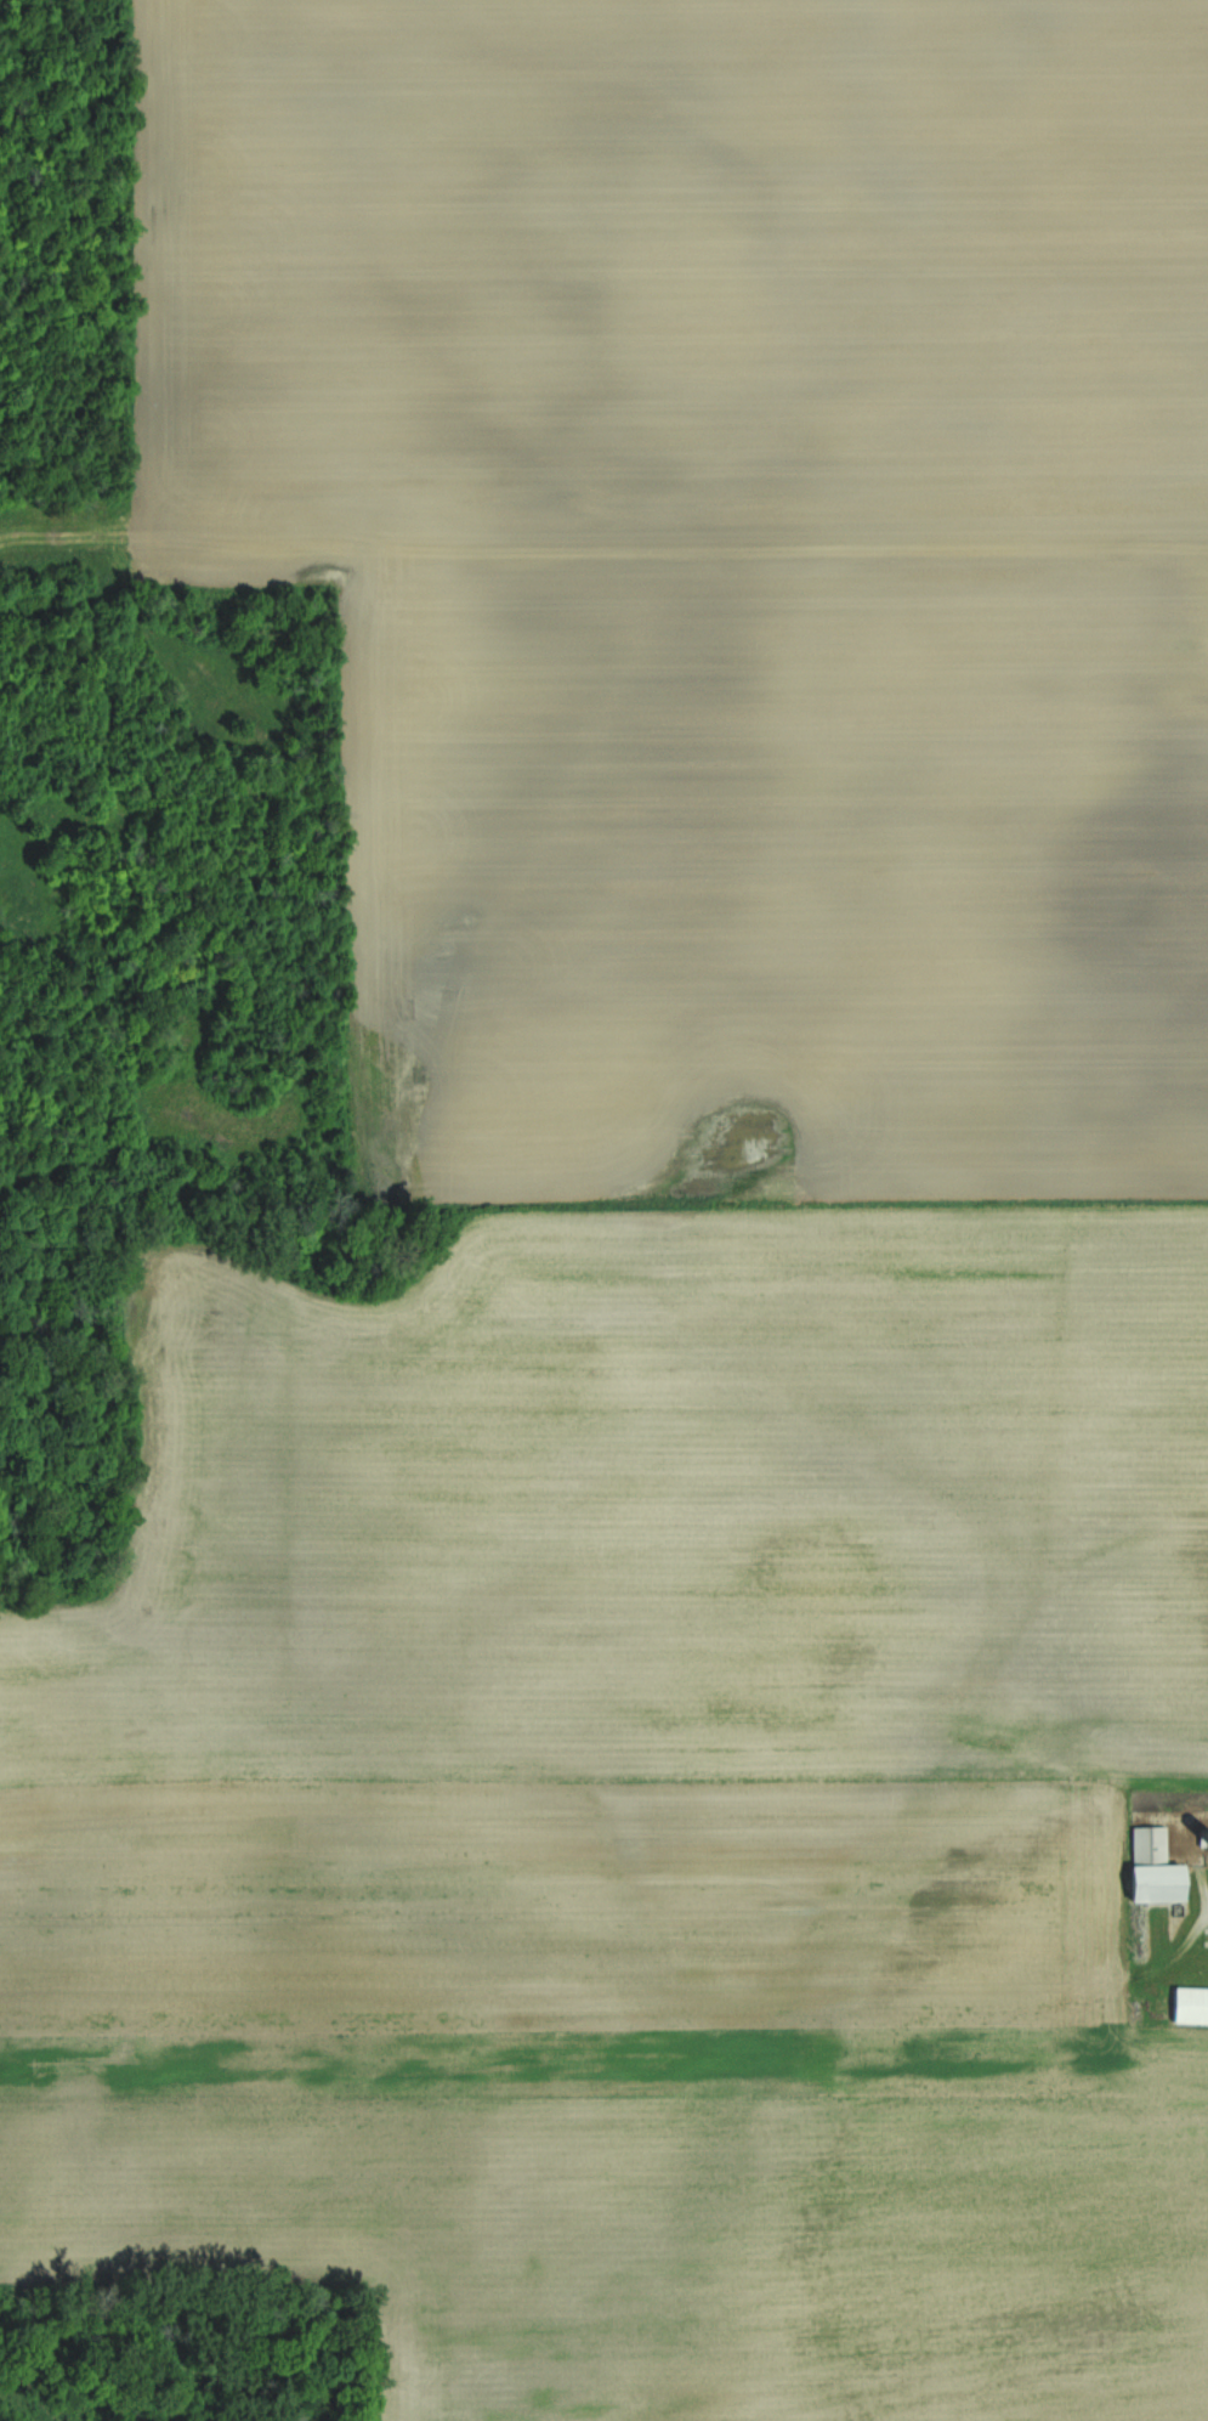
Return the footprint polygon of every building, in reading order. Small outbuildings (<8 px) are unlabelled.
[(1184,1904),(1184,1866),(1168,1866),(1168,1827),(1132,1827),(1132,1904),(1184,1904)] [(1174,1989),(1174,2025),(1207,2025),(1207,1989),(1174,1989)]
